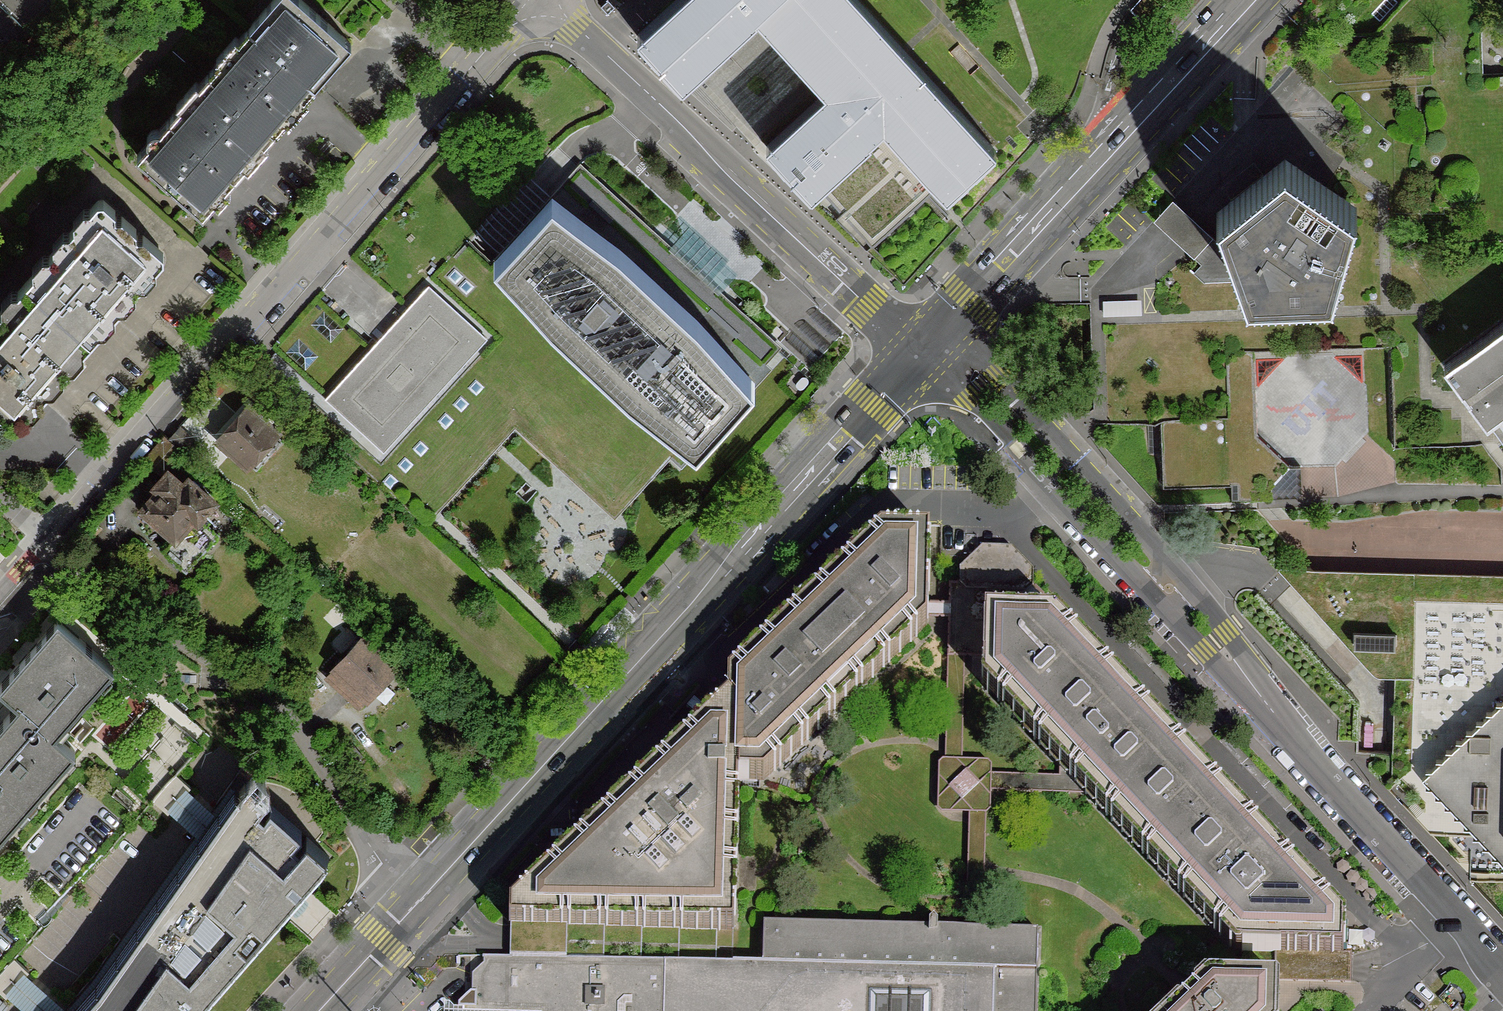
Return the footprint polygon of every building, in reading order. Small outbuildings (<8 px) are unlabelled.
[(316,85),(352,43),(304,0),(274,0),(250,26),(316,85)] [(608,0),(601,6),(609,14),(615,8),(608,0)] [(637,35),(682,85),(757,17),(790,54),(825,91),(766,145),(812,195),(819,189),(885,126),(939,186),(947,196),(997,149),(905,49),(860,0),(676,0),(637,35)] [(210,72),(275,130),(316,85),(250,26),(210,72)] [(170,119),(236,175),(275,130),(210,72),(170,119)] [(236,175),(170,119),(138,155),(202,212),(236,175)] [(872,247),(939,186),(885,126),(819,189),(872,247)] [(1244,283),(1249,298),(1338,294),(1358,210),(1325,187),(1286,160),(1220,215),(1229,239),(1244,283)] [(697,315),(756,376),(763,368),(759,364),(775,347),(707,284),(710,280),(683,255),(679,259),(578,167),(550,198),(635,258),(697,315)] [(101,197),(26,282),(91,340),(168,254),(101,197)] [(550,198),(499,256),(562,329),(633,391),(699,439),(756,376),(697,315),(635,258),(550,198)] [(1196,261),(1215,241),(1190,218),(1173,203),(1155,224),(1171,239),(1189,255),(1196,261)] [(1244,283),(1229,239),(1221,246),(1215,241),(1196,261),(1201,266),(1195,273),(1205,285),(1244,283)] [(683,458),(699,439),(633,391),(562,329),(499,256),(492,261),(470,241),(434,282),(430,286),(487,338),(384,450),(328,398),(319,407),(309,419),(421,523),(516,418),(615,508),(670,447),(683,458)] [(26,282),(0,311),(0,410),(16,425),(91,340),(26,282)] [(409,309),(328,398),(384,450),(487,338),(430,286),(409,309)] [(1141,299),(1103,300),(1104,315),(1142,314),(1141,299)] [(1474,342),(1444,364),(1488,423),(1502,412),(1502,321),(1474,342)] [(1161,421),(1164,487),(1231,485),(1232,499),(1272,498),(1272,487),(1291,466),(1258,436),(1256,389),(1254,352),(1228,352),(1230,418),(1161,421)] [(249,406),(220,439),(248,464),(277,432),(249,406)] [(1488,423),(1502,443),(1502,412),(1488,423)] [(180,427),(169,438),(188,454),(198,443),(180,427)] [(181,450),(165,436),(145,460),(161,473),(181,450)] [(1300,466),(1291,466),(1272,487),(1272,498),(1298,497),(1302,492),(1300,466)] [(184,485),(168,472),(157,486),(160,489),(143,509),(176,537),(198,556),(217,534),(199,518),(214,501),(189,479),(184,485)] [(729,676),(727,697),(741,711),(743,778),(765,781),(927,625),(928,616),(928,603),(930,534),(880,533),(729,676)] [(186,570),(198,556),(176,537),(163,550),(186,570)] [(957,565),(956,583),(962,589),(1023,591),(1030,583),(1030,568),(1009,545),(978,545),(957,565)] [(1502,857),(1502,578),(1316,574),(1311,569),(1276,568),(1377,677),(1394,677),(1448,678),(1446,755),(1393,754),(1393,777),(1386,783),(1419,819),(1432,833),(1481,834),(1502,857)] [(961,655),(970,655),(964,648),(964,611),(976,599),(991,599),(996,606),(1003,599),(1018,600),(1033,615),(1055,615),(1049,602),(1030,583),(1023,591),(962,589),(956,583),(947,583),(946,603),(946,617),(945,645),(945,655),(961,655)] [(984,655),(983,684),(1069,775),(1086,792),(1237,951),(1277,952),(1343,953),(1344,922),(1055,615),(1033,615),(1018,600),(1003,599),(996,606),(991,599),(976,599),(964,611),(964,648),(970,655),(984,655)] [(946,617),(946,603),(928,603),(928,616),(946,617)] [(56,734),(113,667),(58,619),(0,684),(0,689),(15,702),(56,734)] [(363,636),(325,678),(360,709),(398,667),(363,636)] [(943,756),(961,757),(961,655),(945,655),(943,756)] [(1394,677),(1393,754),(1446,755),(1448,678),(1394,677)] [(509,904),(510,924),(733,930),(743,778),(741,711),(727,697),(509,904)] [(56,734),(15,702),(0,721),(0,782),(27,806),(75,750),(56,734)] [(961,757),(943,756),(938,760),(936,805),(941,810),(968,811),(985,812),(989,808),(990,789),(991,774),(991,763),(986,758),(961,757)] [(176,774),(154,800),(168,813),(191,787),(176,774)] [(1069,775),(991,774),(990,789),(1086,792),(1069,775)] [(0,782),(0,836),(27,806),(0,782)] [(80,1010),(188,1010),(325,855),(246,783),(98,991),(80,1010)] [(982,928),(985,812),(968,811),(965,928),(982,928)] [(929,922),(929,927),(929,934),(938,934),(938,927),(938,921),(934,917),(929,922)] [(763,964),(995,971),(994,1010),(1035,1010),(1037,930),(982,928),(965,928),(938,927),(938,934),(929,934),(929,927),(763,923),(763,964)] [(733,964),(733,930),(510,924),(509,957),(733,964)] [(763,964),(733,964),(509,957),(489,957),(489,965),(483,965),(473,974),(473,991),(459,1003),(458,1010),(994,1010),(995,971),(763,964)] [(14,958),(0,974),(0,991),(7,997),(29,971),(14,958)] [(1173,1010),(1276,1010),(1277,981),(1277,978),(1209,977),(1173,1010)]
